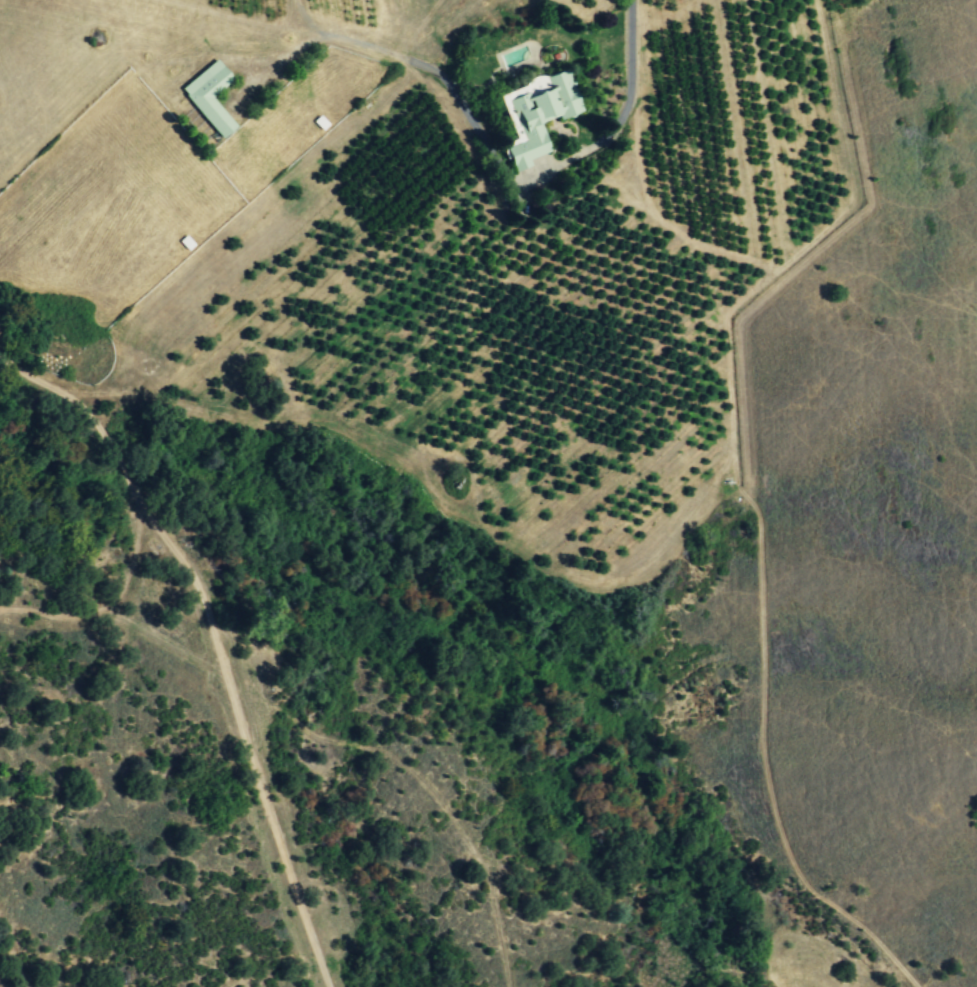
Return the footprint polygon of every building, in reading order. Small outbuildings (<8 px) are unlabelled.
[(220,139),(235,127),(211,97),(232,80),(216,60),(180,89),(220,139)] [(498,93),(515,139),(502,144),(512,173),(531,166),(528,160),(550,152),(540,123),(558,116),(559,120),(582,112),(567,69),(498,93)]
